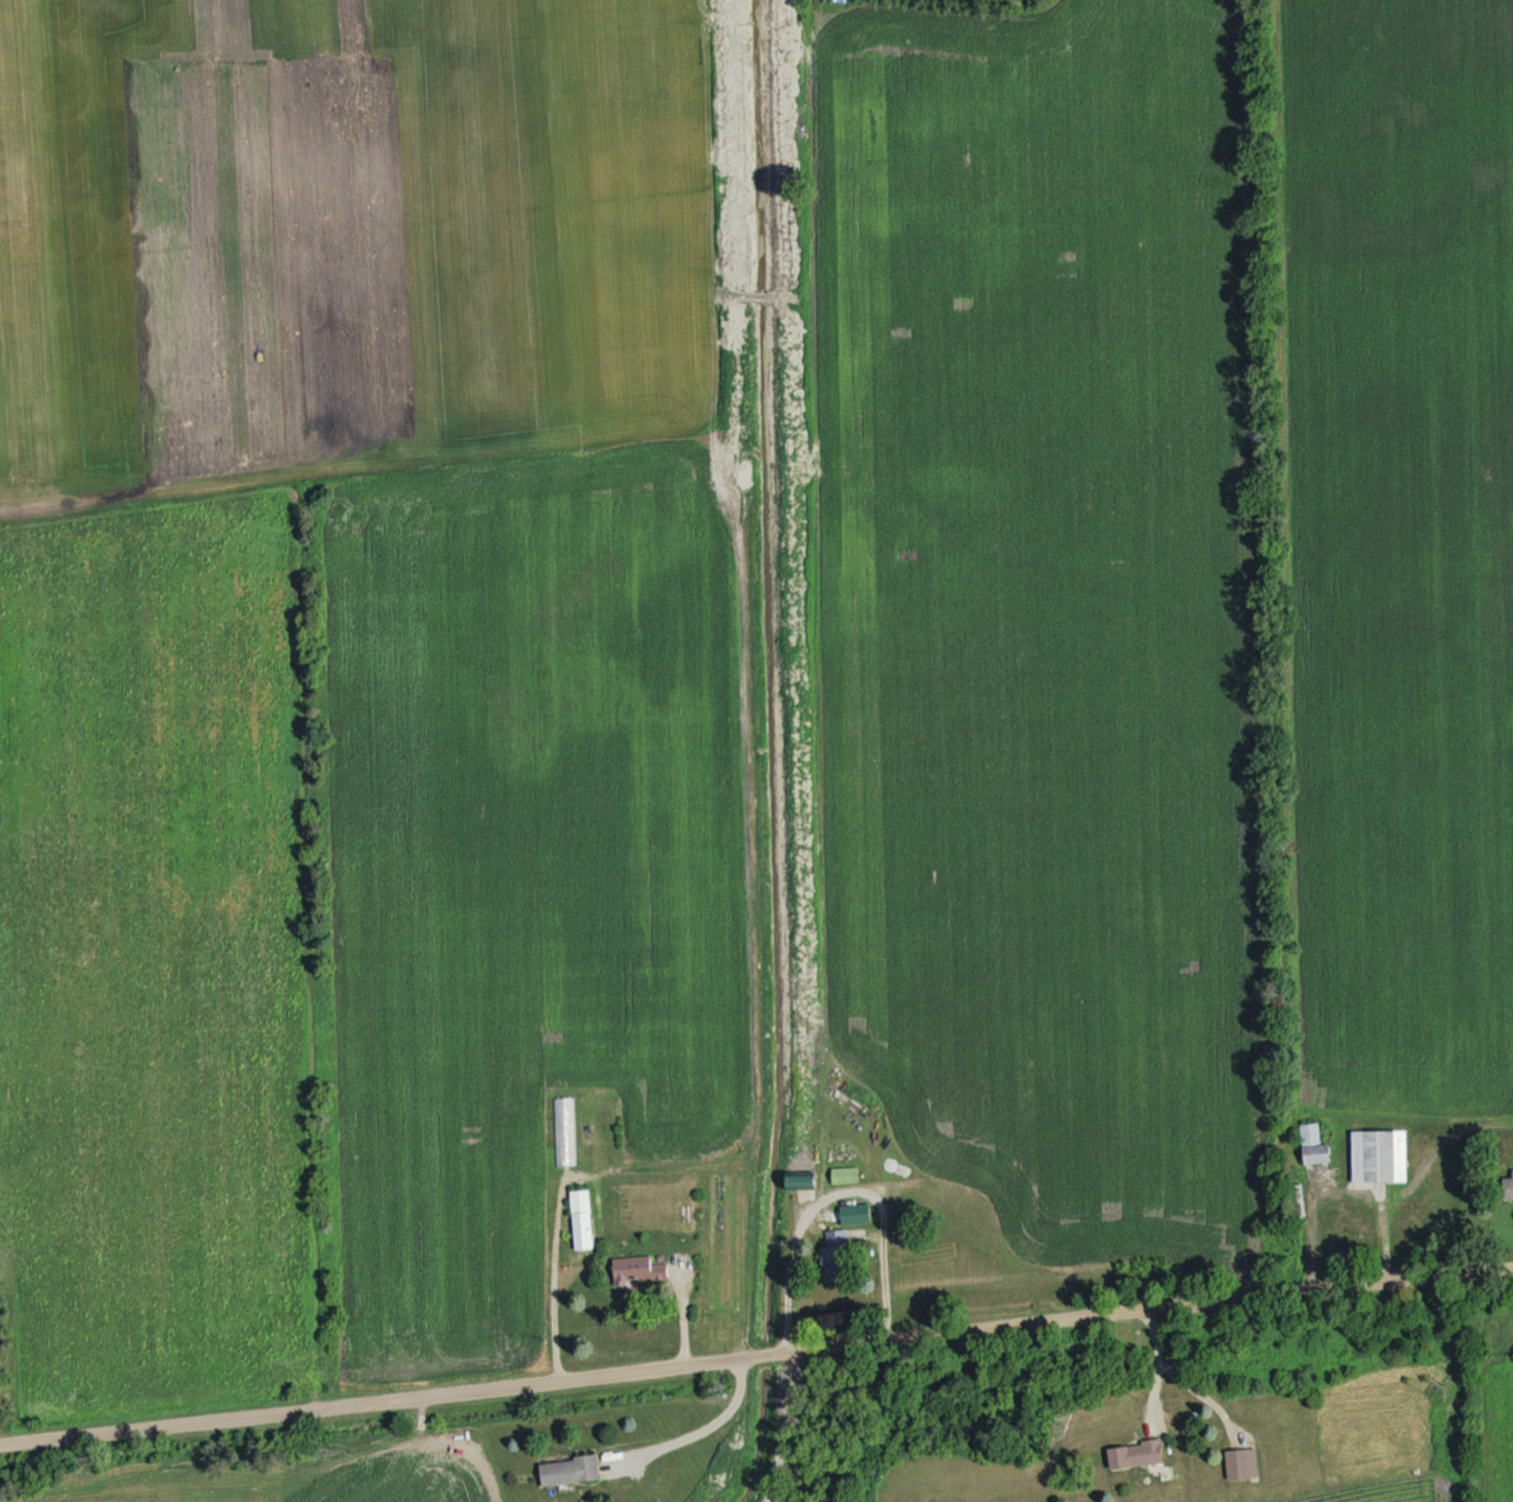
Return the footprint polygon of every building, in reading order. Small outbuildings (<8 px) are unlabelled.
[(555,1097),(555,1165),(574,1164),(574,1097),(555,1097)] [(1353,1130),(1353,1182),(1407,1181),(1407,1130),(1353,1130)] [(859,1184),(859,1167),(832,1167),(832,1184),(859,1184)] [(787,1190),(817,1190),(817,1173),(787,1173),(787,1190)] [(1504,1178),(1504,1200),(1512,1200),(1512,1178),(1504,1178)] [(593,1249),(590,1190),(572,1190),(574,1250),(593,1249)] [(841,1223),(875,1223),(875,1204),(841,1204),(841,1223)] [(836,1245),(865,1245),(865,1229),(836,1229),(836,1245)] [(613,1259),(615,1286),(670,1280),(668,1262),(652,1264),(651,1255),(613,1259)] [(1109,1447),(1112,1469),(1165,1464),(1163,1442),(1109,1447)] [(1227,1480),(1249,1480),(1249,1450),(1227,1450),(1227,1480)] [(600,1481),(597,1456),(540,1463),(543,1487),(600,1481)]
